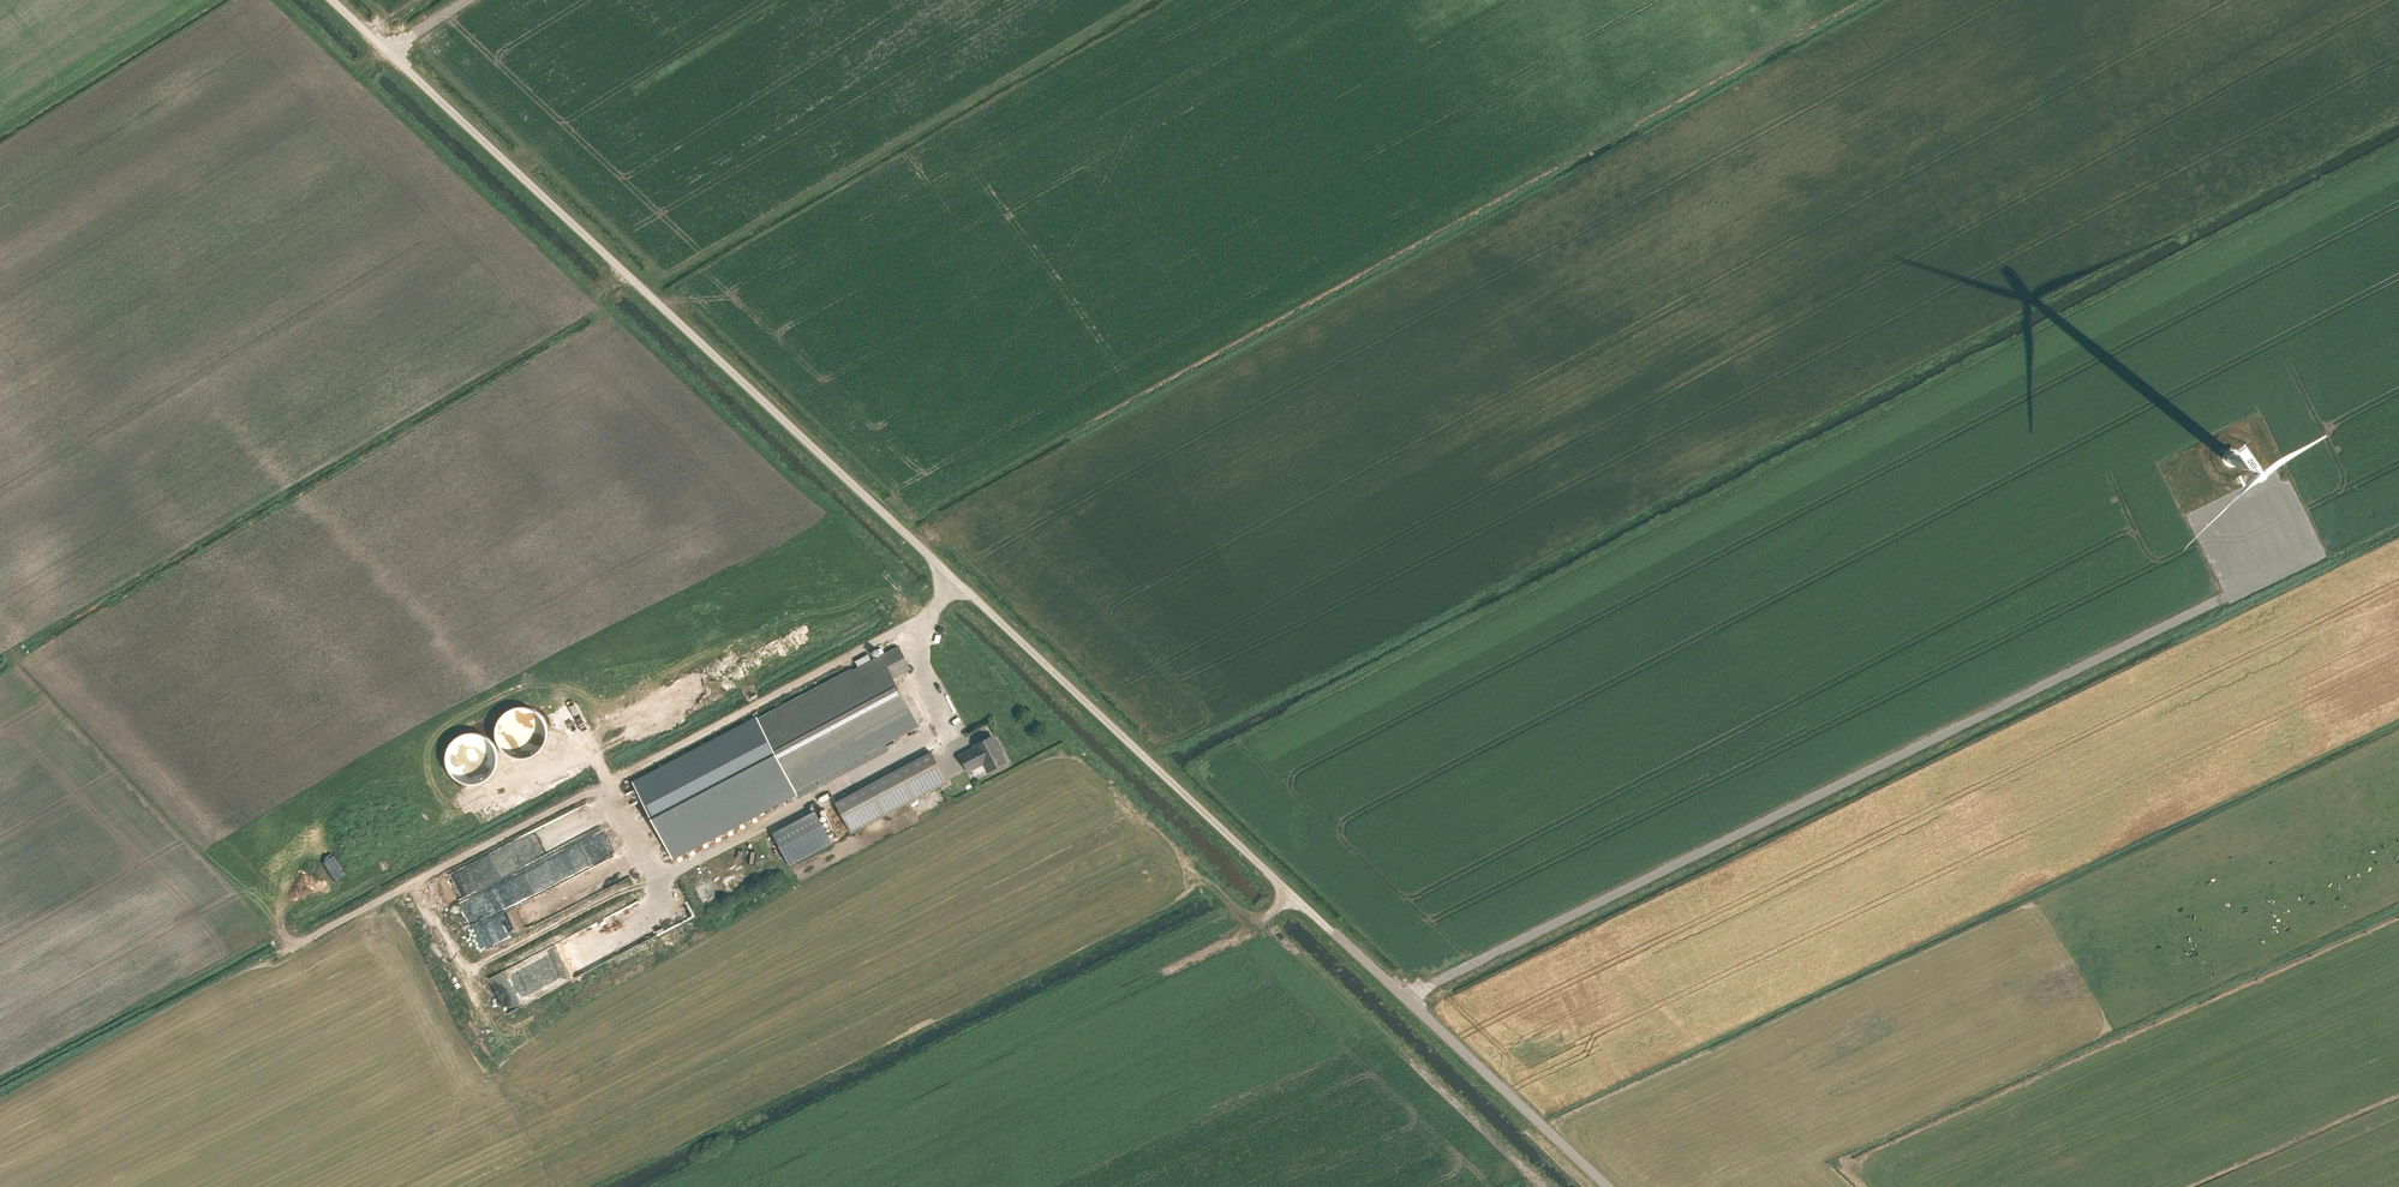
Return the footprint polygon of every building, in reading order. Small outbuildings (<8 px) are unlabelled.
[(2231,465),(2232,465),(2234,464),(2235,464),(2235,463),(2236,462),(2237,461),(2237,460),(2237,459),(2237,458),(2237,457),(2237,456),(2236,455),(2235,454),(2234,454),(2233,453),(2232,453),(2231,453),(2229,453),(2228,454),(2228,455),(2227,455),(2226,456),(2226,457),(2226,458),(2226,460),(2226,461),(2226,462),(2227,463),(2228,463),(2229,464),(2230,465),(2231,465)] [(948,615),(943,618),(950,629),(955,626),(948,615)] [(900,646),(758,719),(795,789),(917,726),(894,680),(912,671),(900,646)] [(973,747),(960,754),(968,772),(983,766),(987,774),(1008,763),(993,735),(972,745),(973,747)] [(835,802),(848,826),(852,833),(948,783),(932,751),(835,802)] [(625,851),(619,854),(624,863),(629,861),(625,851)] [(546,898),(529,906),(531,910),(525,912),(532,925),(554,914),(546,898)]
